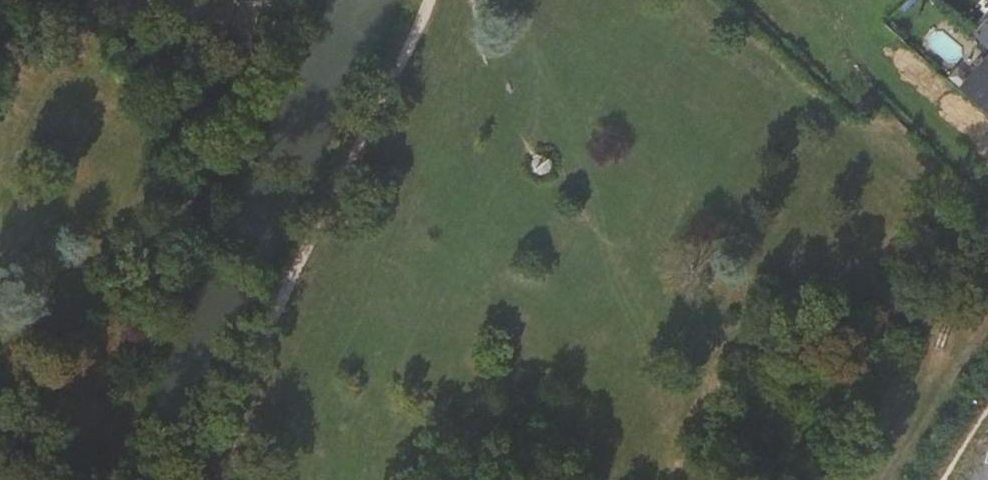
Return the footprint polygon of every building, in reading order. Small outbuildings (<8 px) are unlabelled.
[(974,34),(987,47),(987,18),(974,34)] [(958,86),(987,113),(987,52),(958,86)]
